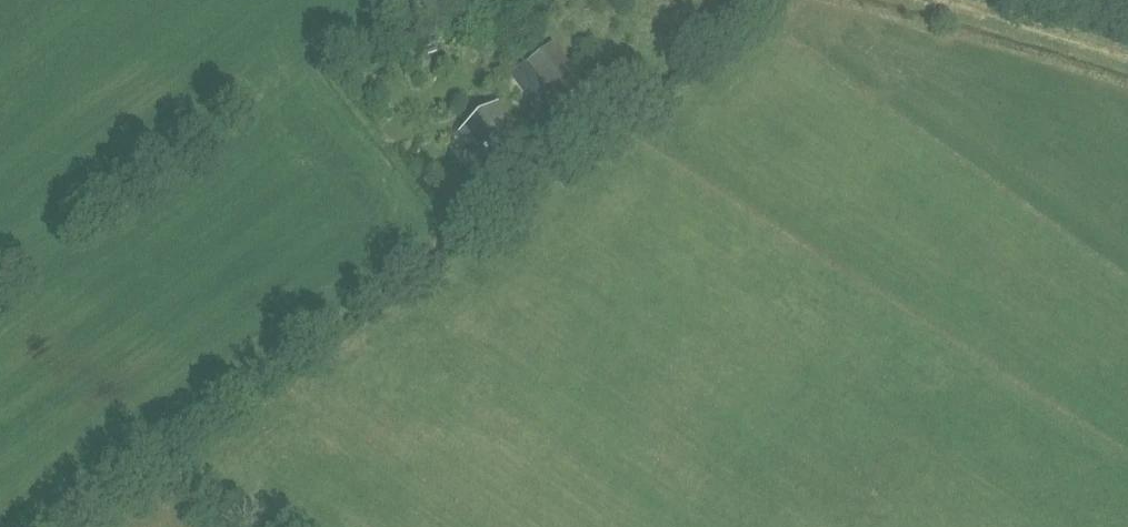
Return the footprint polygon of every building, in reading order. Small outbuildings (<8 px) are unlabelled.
[(553,44),(527,63),(559,105),(585,86),(553,44)] [(493,178),(532,149),(499,106),(461,134),(493,178)]
